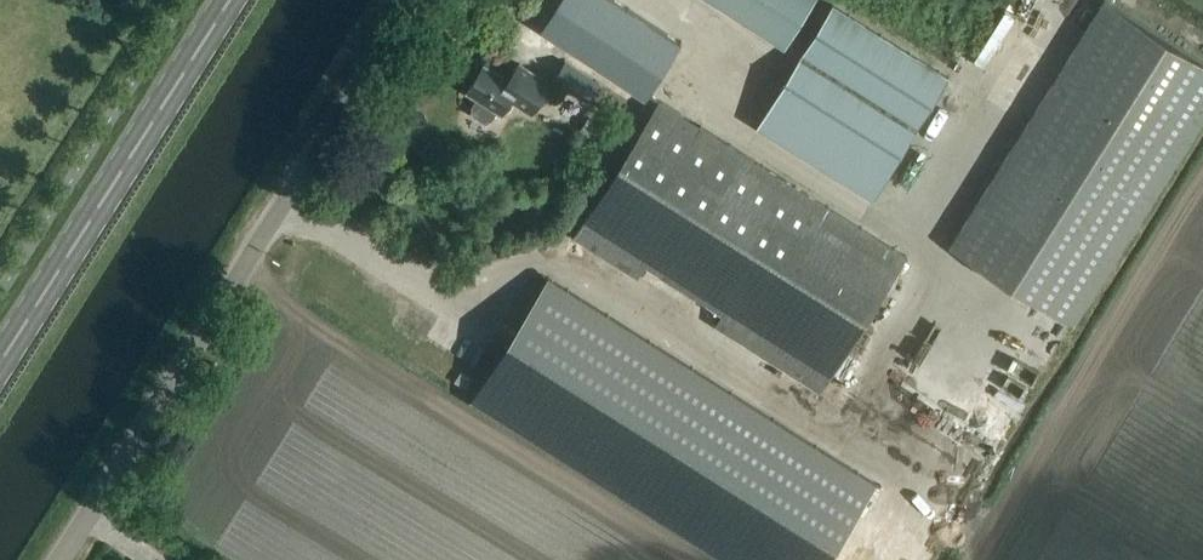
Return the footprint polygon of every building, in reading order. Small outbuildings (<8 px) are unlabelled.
[(684,40),(620,0),(560,0),(540,32),(647,98),(684,40)] [(812,4),(815,0),(711,0),(785,47),(790,38),(805,47),(757,127),(872,198),(947,79),(832,5),(826,13),(812,4)] [(1202,122),(1202,64),(1104,2),(953,247),(1078,324),(1202,122)] [(983,69),(1015,19),(1006,13),(974,63),(983,69)] [(592,100),(602,83),(566,62),(556,79),(592,100)] [(550,83),(519,63),(509,80),(484,64),(466,91),(477,98),(473,105),(472,110),(474,114),(483,120),(487,120),(492,118),(496,111),(501,114),(511,99),(531,113),(550,83)] [(822,392),(908,256),(661,99),(575,235),(677,300),(682,292),(703,306),(698,313),(822,392)] [(593,115),(583,132),(599,142),(609,125),(593,115)] [(472,397),(729,559),(828,559),(877,482),(550,274),(472,397)] [(991,396),(1004,379),(972,355),(959,373),(991,396)]
